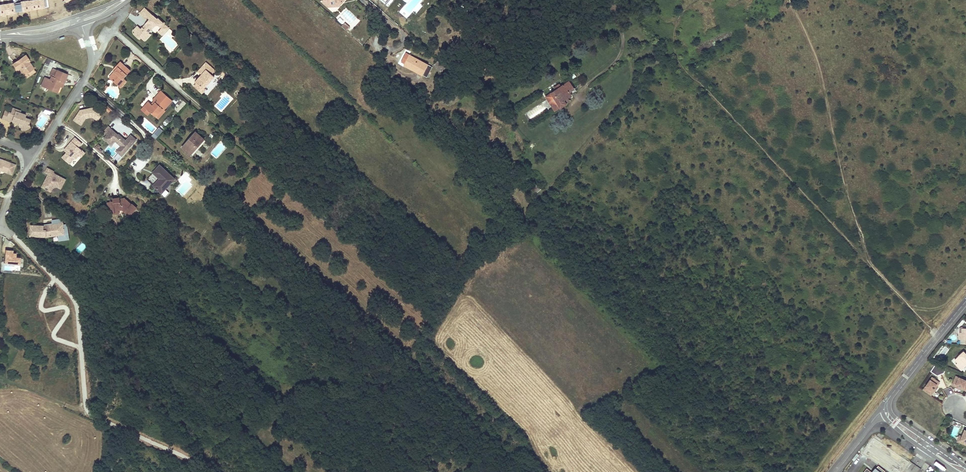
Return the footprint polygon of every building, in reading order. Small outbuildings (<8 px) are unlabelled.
[(46,0),(42,1),(42,0),(27,3),(27,2),(20,3),(20,4),(12,5),(0,7),(0,17),(14,14),(21,13),(22,13),(29,12),(43,9),(47,8),(46,0)] [(156,19),(144,8),(139,14),(146,20),(147,18),(150,20),(145,25),(147,27),(144,29),(142,28),(140,30),(136,27),(132,32),(135,34),(134,36),(140,41),(141,39),(144,42),(150,36),(147,35),(145,33),(148,30),(150,32),(154,26),(157,26),(159,28),(163,23),(158,18),(156,19)] [(475,20),(476,18),(477,16),(470,10),(467,13),(475,20)] [(169,28),(163,23),(159,28),(162,30),(158,33),(162,36),(169,28)] [(405,64),(409,55),(405,53),(401,62),(405,64)] [(18,69),(21,72),(23,76),(33,69),(28,62),(30,61),(25,55),(12,64),(16,70),(18,69)] [(422,75),(424,71),(427,65),(409,55),(405,64),(403,66),(421,76),(422,75)] [(123,80),(130,72),(120,62),(114,69),(116,70),(114,72),(109,78),(113,83),(115,81),(119,84),(123,80)] [(209,67),(204,62),(196,71),(201,75),(196,81),(198,83),(195,86),(194,87),(202,94),(205,90),(203,88),(210,80),(213,77),(210,74),(206,71),(209,67)] [(441,73),(442,71),(444,68),(440,64),(436,62),(432,67),(441,73)] [(431,67),(427,65),(422,75),(426,77),(431,67)] [(53,77),(51,76),(47,85),(57,89),(59,85),(61,81),(63,81),(66,74),(56,69),(53,77)] [(210,80),(203,88),(205,90),(212,82),(210,80)] [(571,95),(571,94),(570,94),(575,91),(568,80),(561,85),(559,83),(554,86),(556,89),(545,96),(555,110),(569,101),(567,98),(571,95)] [(166,96),(160,91),(157,94),(163,99),(166,96)] [(153,100),(155,102),(152,105),(150,104),(147,101),(143,106),(149,112),(157,119),(164,111),(163,110),(171,101),(166,96),(163,99),(157,94),(152,99),(153,100)] [(179,113),(186,103),(182,100),(175,110),(179,113)] [(149,112),(143,106),(140,109),(147,116),(149,112)] [(7,112),(4,120),(10,122),(11,120),(18,122),(17,124),(19,128),(23,129),(29,127),(29,124),(27,123),(29,119),(23,117),(24,114),(18,112),(19,110),(11,107),(9,112),(7,112)] [(80,110),(74,120),(81,125),(86,118),(92,117),(98,120),(102,113),(94,107),(80,110)] [(108,126),(104,131),(107,134),(112,129),(108,126)] [(159,127),(152,135),(156,139),(163,130),(159,127)] [(112,129),(104,138),(112,145),(116,141),(121,146),(117,151),(122,156),(137,139),(131,134),(126,140),(122,136),(121,137),(112,129)] [(204,140),(200,136),(196,133),(183,147),(190,154),(204,140)] [(67,152),(62,158),(69,164),(74,159),(76,159),(79,155),(79,153),(82,150),(78,147),(82,144),(75,138),(66,148),(70,151),(68,153),(67,152)] [(204,140),(190,154),(193,156),(206,142),(204,140)] [(3,159),(2,161),(0,161),(0,170),(6,172),(10,162),(3,159)] [(159,166),(153,173),(159,178),(154,185),(161,192),(163,190),(164,191),(166,189),(165,188),(167,186),(168,187),(175,179),(159,166)] [(54,172),(47,168),(45,173),(48,175),(49,175),(48,178),(47,177),(42,187),(51,192),(53,188),(57,187),(61,189),(66,180),(53,173),(54,172)] [(535,194),(537,191),(540,188),(526,175),(521,181),(535,194)] [(125,198),(122,199),(120,199),(120,198),(113,198),(113,202),(108,203),(109,214),(115,213),(114,211),(124,210),(130,215),(136,208),(131,203),(131,204),(125,198)] [(32,222),(31,234),(44,236),(44,235),(48,235),(48,236),(53,236),(58,236),(59,238),(65,238),(65,229),(65,222),(54,223),(54,225),(47,225),(47,226),(45,226),(45,225),(39,224),(39,223),(32,222)] [(58,236),(53,236),(53,242),(69,241),(68,229),(65,229),(65,238),(59,238),(58,236)] [(14,251),(6,251),(5,265),(21,265),(21,258),(17,258),(17,254),(13,254),(14,251)] [(7,336),(8,336),(9,334),(6,333),(7,327),(0,326),(0,336),(6,337),(6,336),(7,336)] [(961,326),(960,332),(958,332),(957,339),(965,339),(965,343),(965,327),(961,326)] [(949,351),(945,348),(939,355),(943,358),(949,351)] [(965,355),(961,349),(952,357),(956,362),(954,363),(959,368),(965,363),(965,364),(965,355)] [(935,364),(930,372),(937,376),(940,375),(944,373),(945,369),(935,364)] [(956,376),(953,384),(965,389),(965,381),(956,376)] [(939,382),(932,378),(924,390),(930,394),(939,382)] [(940,383),(939,382),(930,394),(931,395),(940,383)]
